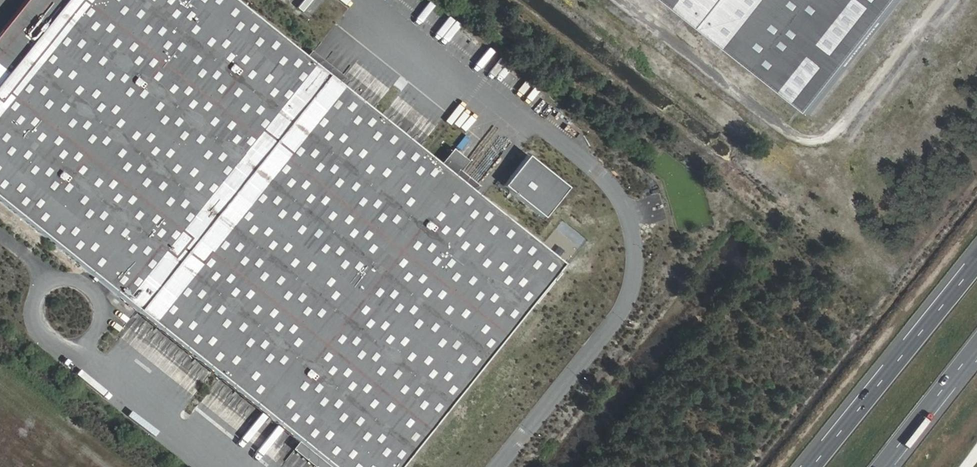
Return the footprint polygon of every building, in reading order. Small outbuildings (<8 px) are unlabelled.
[(556,261),(225,0),(0,0),(0,207),(134,314),(324,466),(391,466),(556,261)] [(311,20),(325,0),(318,0),(306,17),(311,20)] [(428,29),(443,9),(431,0),(416,20),(428,29)] [(803,116),(896,0),(656,0),(803,116)] [(469,62),(475,66),(487,47),(482,44),(469,62)] [(345,45),(338,59),(344,62),(350,48),(345,45)] [(563,186),(523,153),(497,184),(538,216),(563,186)]
